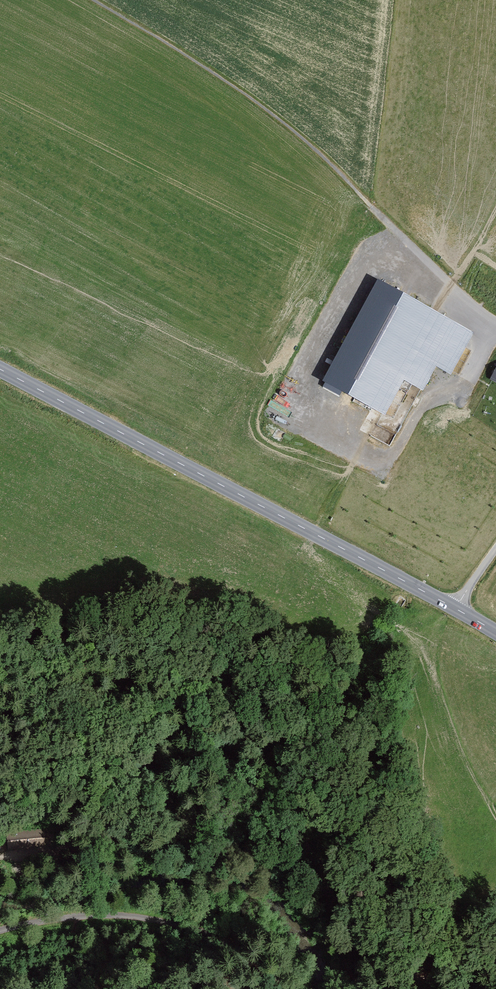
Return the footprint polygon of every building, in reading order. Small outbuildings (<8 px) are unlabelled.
[(474,333),(378,280),(322,381),(385,416),(404,381),(423,391),(436,367),(451,375),(474,333)]
